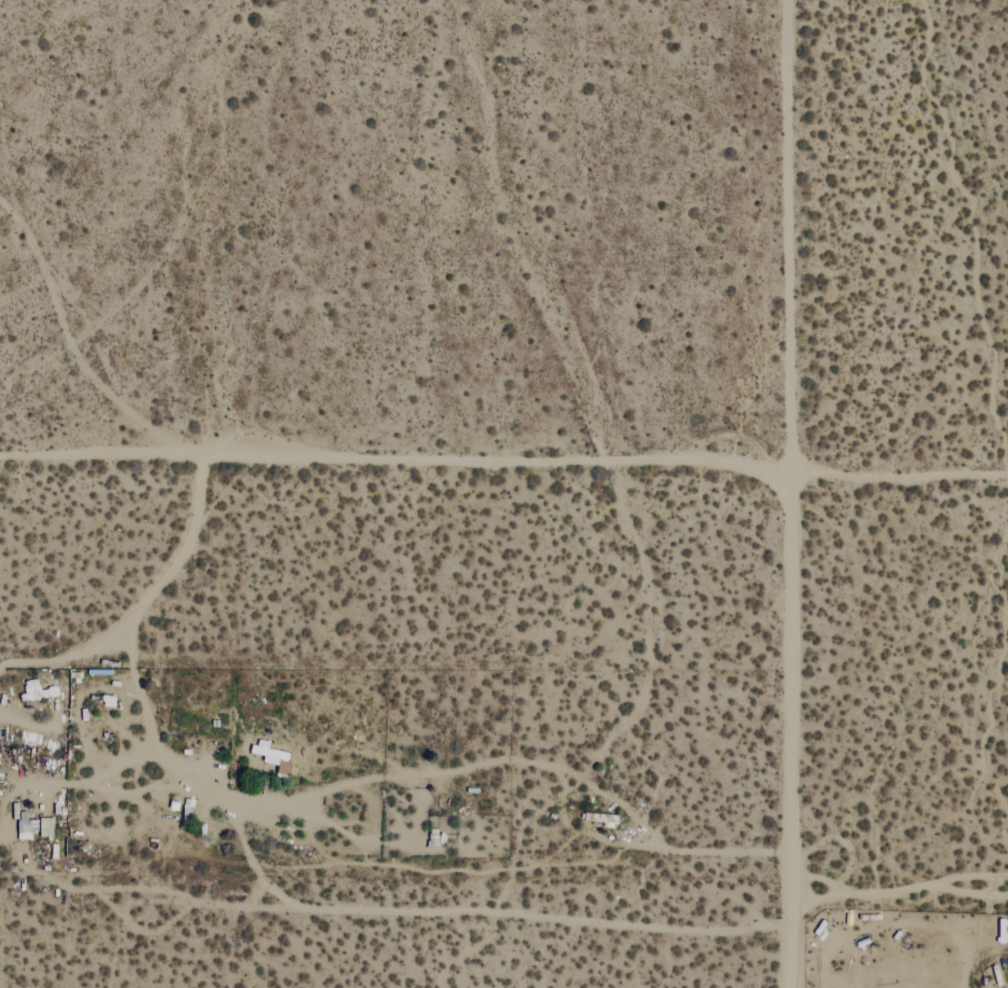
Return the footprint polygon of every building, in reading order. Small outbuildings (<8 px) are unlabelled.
[(40,690),(39,679),(24,681),(27,700),(55,695),(54,688),(40,690)] [(289,752),(268,748),(270,741),(256,738),(253,753),(264,755),(263,762),(278,765),(277,774),(289,776),(292,763),(287,762),(289,752)] [(19,838),(31,838),(31,830),(37,830),(37,821),(28,821),(27,811),(19,811),(19,838)]
